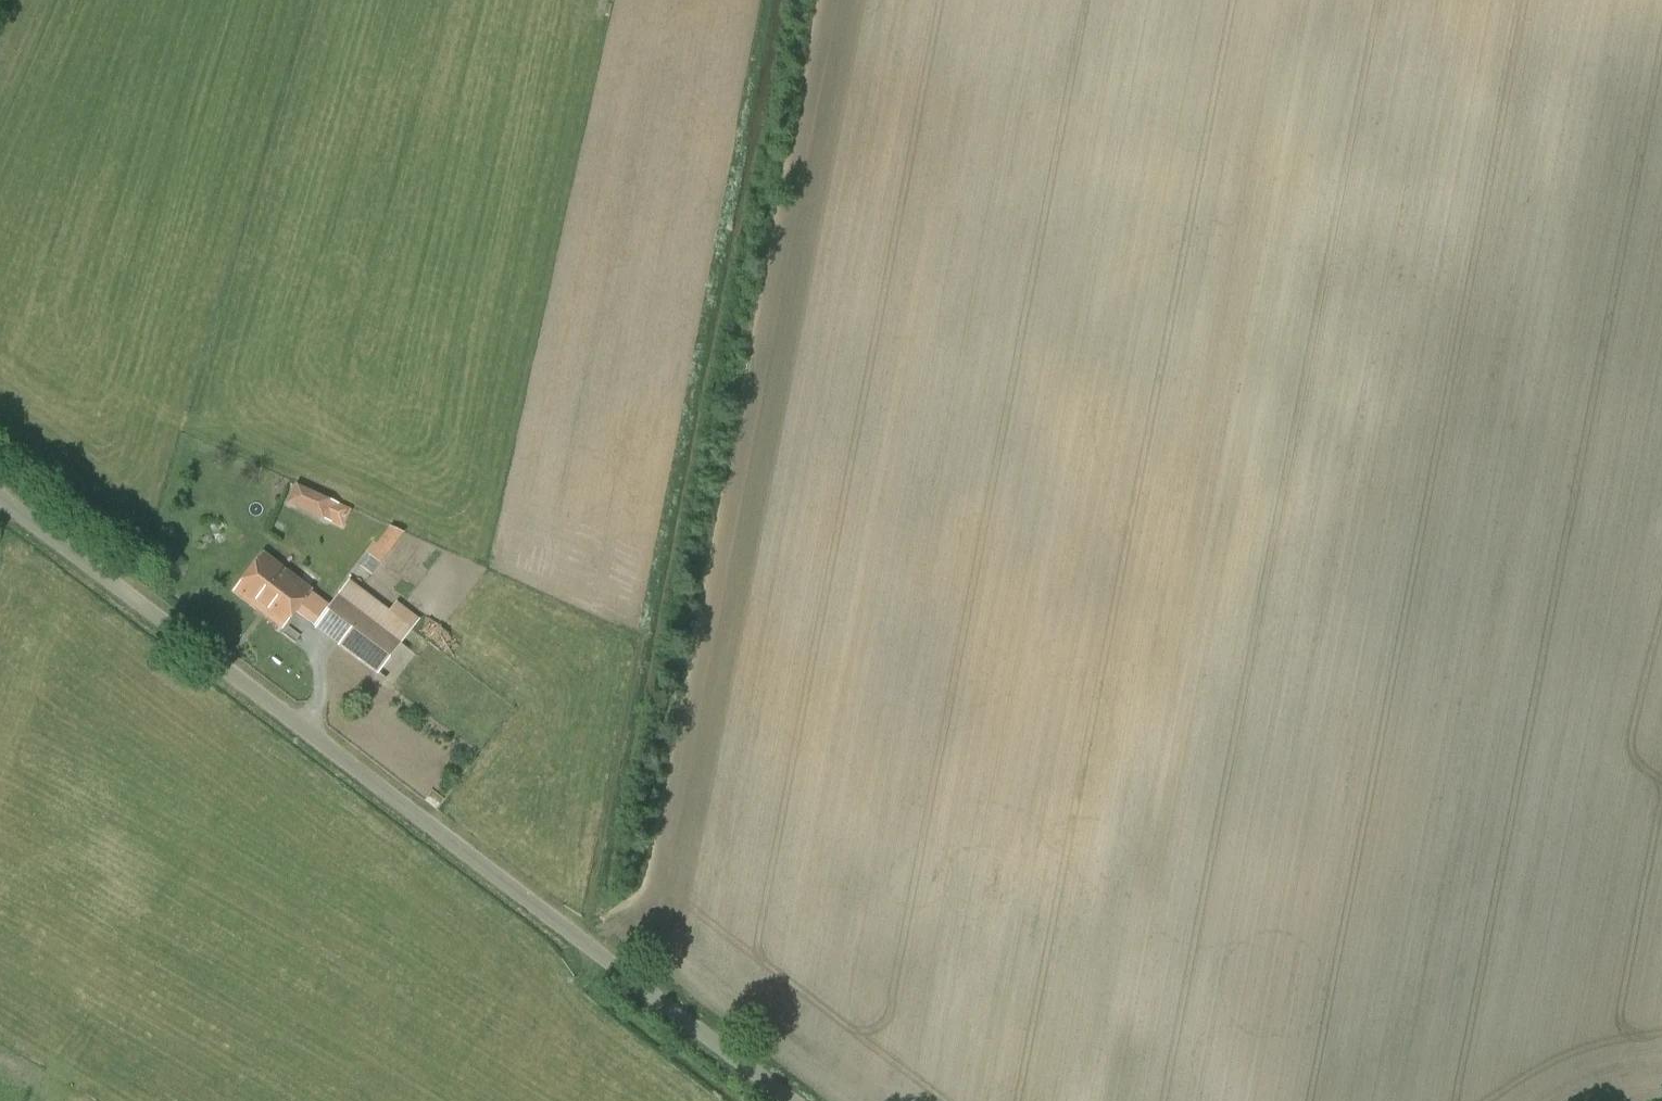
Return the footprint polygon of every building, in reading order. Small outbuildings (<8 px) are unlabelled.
[(289,484),(282,506),(321,519),(329,497),(289,484)] [(380,563),(403,532),(389,526),(368,554),(380,563)] [(295,611),(310,590),(262,554),(234,590),(283,627),(295,611)] [(388,611),(348,580),(330,605),(313,626),(378,674),(412,629),(419,619),(396,601),(388,611)] [(313,626),(330,605),(310,590),(295,611),(313,626)]
